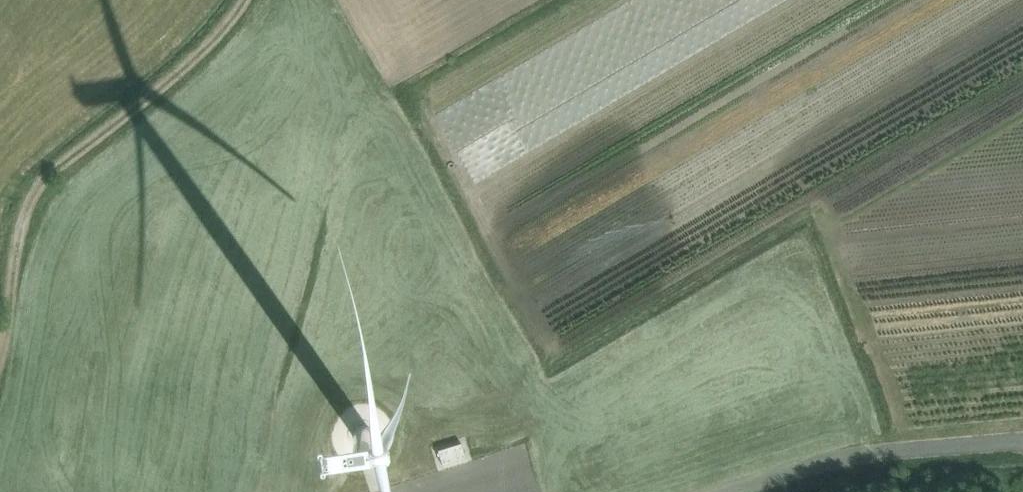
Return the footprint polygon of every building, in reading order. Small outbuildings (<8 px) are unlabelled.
[(383,435),(383,434),(383,433),(383,432),(382,431),(382,430),(382,429),(381,429),(381,428),(381,427),(380,427),(380,426),(379,426),(379,425),(378,424),(377,423),(376,422),(375,422),(375,421),(374,421),(373,420),(372,420),(371,419),(370,419),(369,419),(368,418),(367,418),(366,418),(365,418),(364,418),(363,418),(362,418),(361,418),(360,418),(359,418),(359,419),(358,419),(357,419),(356,419),(356,420),(355,420),(354,420),(353,421),(352,421),(352,422),(351,422),(351,423),(350,423),(350,424),(349,424),(349,425),(348,425),(348,426),(347,426),(347,427),(346,427),(346,428),(346,429),(345,429),(345,430),(345,431),(345,432),(344,432),(344,433),(344,434),(344,435),(344,436),(344,437),(344,438),(344,439),(344,440),(344,441),(344,442),(344,443),(344,444),(345,444),(345,445),(345,446),(345,447),(346,447),(346,448),(347,448),(347,449),(347,450),(348,450),(348,451),(349,451),(349,452),(350,452),(350,453),(351,453),(351,454),(352,454),(353,455),(354,455),(354,456),(355,456),(356,456),(356,457),(357,457),(358,457),(359,457),(359,458),(360,458),(361,458),(362,458),(363,458),(364,458),(365,458),(366,458),(367,458),(368,458),(368,457),(369,457),(370,457),(371,457),(371,456),(372,456),(373,456),(373,455),(374,455),(375,455),(375,454),(376,454),(376,453),(377,453),(377,452),(378,452),(378,451),(379,451),(379,450),(380,450),(380,449),(381,448),(381,447),(382,447),(382,446),(382,445),(383,444),(383,443),(383,442),(383,441),(383,440),(384,440),(384,439),(384,438),(384,437),(384,436),(383,436),(383,435)] [(461,443),(438,450),(443,465),(466,458),(461,443)]
